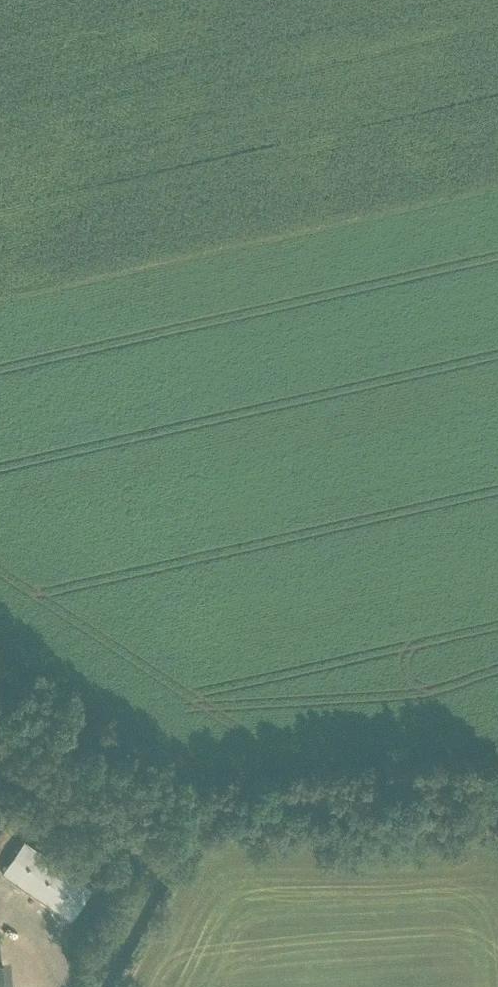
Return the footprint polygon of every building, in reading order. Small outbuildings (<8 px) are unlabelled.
[(70,920),(92,887),(23,840),(1,873),(70,920)] [(9,961),(0,961),(0,986),(12,986),(9,961)]
